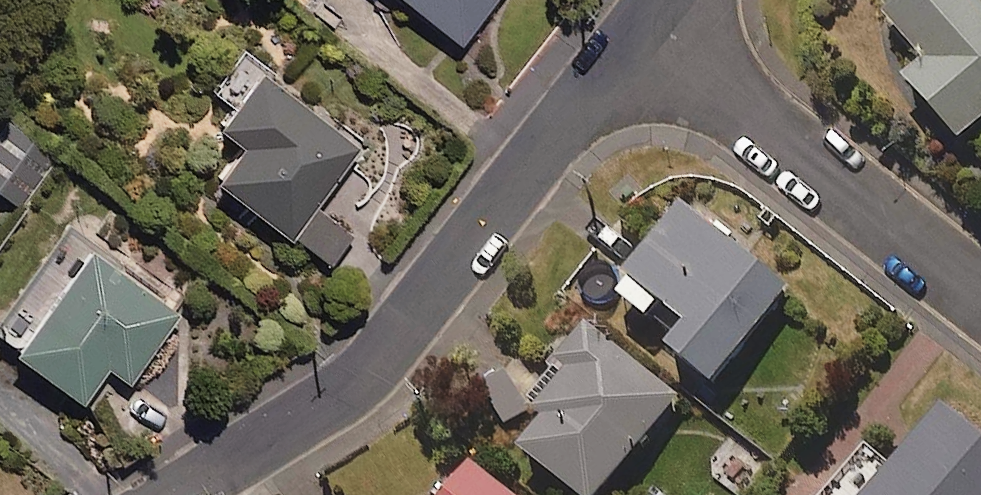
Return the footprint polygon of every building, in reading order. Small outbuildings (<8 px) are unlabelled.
[(459,47),(495,0),(398,0),(459,47)] [(978,0),(921,0),(890,29),(930,72),(908,93),(964,152),(980,136),(980,4),(978,0)] [(360,153),(243,54),(210,93),(233,113),(218,132),(242,152),(214,184),(287,245),(294,238),(329,268),(352,240),(314,207),(360,153)] [(16,210),(52,161),(4,126),(0,131),(0,198),(16,210)] [(791,297),(685,218),(619,307),(652,331),(662,317),(693,339),(673,366),(717,398),(791,297)] [(70,229),(31,277),(0,318),(0,347),(77,408),(106,371),(126,385),(186,309),(121,258),(116,265),(70,229)] [(587,333),(556,374),(568,384),(539,421),(549,429),(523,463),(565,494),(614,494),(682,406),(587,333)] [(532,414),(502,373),(479,391),(509,432),(532,414)] [(944,416),(881,494),(980,494),(980,446),(944,416)] [(473,469),(449,494),(503,494),(473,469)]
